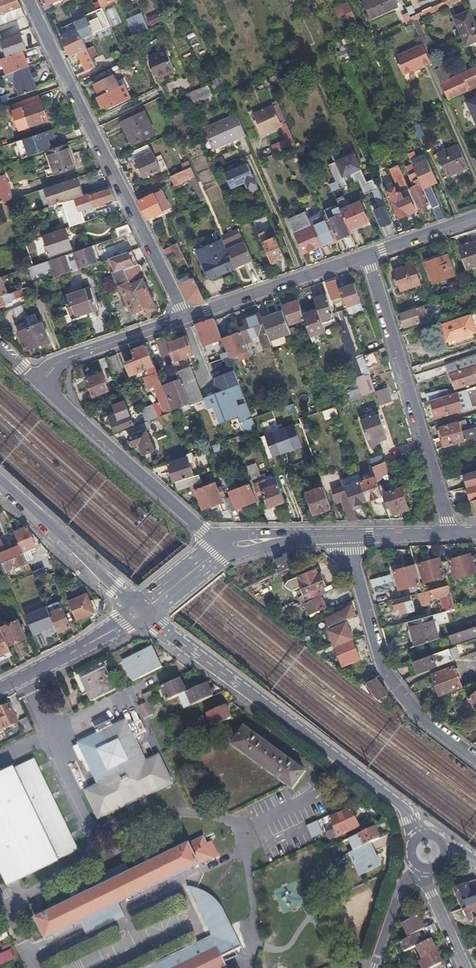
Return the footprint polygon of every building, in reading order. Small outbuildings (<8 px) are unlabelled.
[(24,14),(18,0),(0,0),(0,24),(24,14)] [(364,3),(372,19),(399,6),(396,0),(371,0),(364,3)] [(338,18),(354,12),(351,1),(334,7),(338,18)] [(411,16),(413,22),(422,43),(427,40),(417,19),(441,8),(440,4),(411,16)] [(81,8),(70,13),(74,21),(85,16),(81,8)] [(471,11),(456,17),(468,43),(475,40),(475,22),(471,11)] [(142,13),(128,20),(134,35),(149,28),(142,13)] [(159,13),(151,16),(154,23),(161,19),(159,13)] [(90,14),(85,16),(86,18),(92,33),(98,31),(90,14)] [(92,33),(86,18),(75,22),(78,29),(83,38),(87,36),(92,33)] [(68,26),(70,33),(78,29),(75,22),(68,26)] [(63,37),(71,56),(79,53),(88,49),(83,38),(78,29),(70,33),(63,37)] [(22,51),(26,49),(20,32),(2,39),(6,51),(8,56),(22,51)] [(83,38),(88,49),(92,47),(87,36),(83,38)] [(422,43),(426,52),(434,69),(440,83),(446,80),(440,67),(428,40),(427,40),(422,43)] [(165,45),(148,52),(157,72),(173,65),(165,45)] [(88,49),(92,59),(97,57),(92,47),(88,49)] [(85,66),(94,62),(92,59),(88,49),(79,53),(85,66)] [(9,72),(27,65),(22,51),(8,56),(0,59),(6,74),(9,72)] [(0,59),(8,56),(6,51),(0,53),(0,59)] [(426,52),(407,60),(415,76),(434,69),(426,52)] [(415,76),(407,60),(399,63),(406,80),(415,76)] [(445,64),(440,67),(446,80),(451,78),(445,64)] [(31,74),(27,65),(9,72),(12,80),(18,95),(36,88),(33,81),(31,74)] [(468,90),(466,85),(475,81),(475,67),(451,78),(446,80),(440,83),(447,99),(468,90)] [(9,72),(6,74),(3,75),(6,82),(12,80),(9,72)] [(210,80),(213,87),(220,84),(217,77),(210,80)] [(213,87),(209,89),(212,95),(222,89),(220,84),(213,87)] [(105,106),(107,110),(120,104),(114,89),(97,97),(101,108),(105,106)] [(48,121),(38,93),(24,99),(27,106),(23,108),(29,128),(48,121)] [(1,102),(9,99),(7,94),(0,96),(0,98),(1,102)] [(201,103),(197,94),(189,98),(194,111),(203,107),(201,103)] [(467,101),(475,121),(475,96),(467,101)] [(273,106),(255,114),(263,134),(282,125),(273,106)] [(145,113),(122,123),(132,146),(154,136),(145,113)] [(206,132),(215,152),(247,137),(238,118),(206,132)] [(413,126),(419,138),(425,135),(420,123),(413,126)] [(294,139),(288,125),(284,127),(290,141),(294,139)] [(45,143),(42,132),(11,143),(17,160),(20,159),(42,152),(40,144),(45,143)] [(294,139),(290,141),(283,144),(286,149),(296,145),(294,139)] [(458,144),(447,149),(458,172),(469,167),(458,144)] [(75,167),(66,145),(47,152),(55,174),(75,167)] [(149,145),(133,152),(144,177),(159,170),(149,145)] [(183,149),(182,146),(178,148),(186,169),(191,167),(183,149)] [(458,172),(447,149),(437,154),(447,176),(458,172)] [(353,152),(335,161),(342,177),(361,169),(353,152)] [(416,157),(412,159),(414,165),(428,159),(425,153),(416,157)] [(428,159),(414,165),(422,183),(427,193),(432,190),(430,186),(438,182),(428,159)] [(260,190),(249,166),(227,176),(233,189),(247,183),(252,194),(260,190)] [(186,169),(171,176),(175,185),(190,178),(195,176),(191,167),(186,169)] [(394,170),(397,177),(402,188),(408,185),(400,167),(394,170)] [(98,170),(78,176),(81,185),(101,178),(98,170)] [(14,198),(6,174),(0,176),(0,203),(14,198)] [(195,176),(190,178),(201,202),(205,201),(195,176)] [(49,186),(31,192),(38,210),(55,204),(62,202),(80,196),(81,195),(75,177),(59,183),(49,186)] [(422,183),(409,188),(418,208),(431,202),(427,193),(422,183)] [(394,187),(387,191),(399,218),(416,210),(410,196),(404,199),(401,191),(397,193),(394,187)] [(115,198),(110,188),(76,201),(79,211),(115,198)] [(160,189),(139,200),(148,219),(170,208),(160,189)] [(341,208),(349,205),(346,195),(337,199),(341,208)] [(437,199),(431,202),(439,220),(446,218),(437,199)] [(360,200),(340,209),(349,229),(369,220),(360,200)] [(79,211),(76,201),(66,204),(72,221),(82,218),(79,211)] [(340,209),(339,206),(332,209),(335,215),(329,218),(337,238),(351,232),(349,229),(340,209)] [(393,221),(386,206),(375,211),(382,226),(393,221)] [(272,228),(267,217),(262,219),(267,230),(272,228)] [(337,238),(329,218),(313,226),(321,245),(337,238)] [(118,236),(132,232),(127,223),(115,228),(118,236)] [(313,226),(296,234),(304,253),(321,245),(313,226)] [(253,259),(239,228),(221,236),(227,249),(235,267),(253,259)] [(65,230),(44,237),(45,242),(49,254),(71,247),(65,230)] [(265,243),(270,241),(266,231),(261,234),(265,243)] [(221,236),(220,233),(196,243),(210,277),(235,267),(227,249),(221,236)] [(44,237),(43,234),(30,239),(32,246),(45,242),(44,237)] [(285,256),(278,240),(277,238),(270,241),(265,243),(273,262),(285,256)] [(30,239),(24,241),(32,266),(39,264),(32,246),(30,239)] [(177,241),(163,248),(167,256),(170,253),(180,248),(177,241)] [(459,248),(466,269),(475,265),(475,242),(459,248)] [(69,272),(88,265),(97,262),(91,246),(48,260),(51,268),(54,277),(57,276),(69,272)] [(180,248),(170,253),(175,263),(184,258),(180,248)] [(139,264),(133,249),(108,258),(130,314),(140,311),(141,312),(144,311),(125,269),(139,264)] [(447,255),(426,261),(434,282),(454,275),(447,255)] [(39,264),(32,266),(28,267),(30,275),(51,268),(48,260),(39,264)] [(413,263),(394,270),(401,290),(420,283),(413,263)] [(142,271),(139,264),(125,269),(144,311),(153,308),(140,272),(142,271)] [(179,279),(181,284),(194,278),(192,273),(179,279)] [(194,278),(181,284),(189,300),(197,304),(205,301),(194,278)] [(343,299),(337,280),(328,283),(334,302),(343,299)] [(361,302),(355,284),(341,289),(347,307),(361,302)] [(25,296),(22,289),(12,292),(15,299),(25,296)] [(87,313),(96,310),(88,290),(63,299),(70,318),(87,312),(87,313)] [(12,302),(11,300),(15,299),(12,292),(7,294),(0,297),(0,307),(12,302)] [(318,309),(321,320),(335,315),(328,294),(315,299),(318,309)] [(40,312),(47,310),(42,298),(36,300),(40,312)] [(291,323),(305,318),(303,314),(298,299),(284,305),(291,323)] [(349,313),(364,308),(361,302),(347,307),(349,313)] [(424,304),(416,307),(420,321),(428,318),(424,304)] [(23,305),(14,308),(19,320),(27,317),(27,316),(23,305)] [(416,307),(400,312),(405,326),(420,321),(416,307)] [(305,318),(312,341),(320,338),(318,334),(325,331),(321,320),(318,309),(303,314),(305,318)] [(262,318),(271,340),(291,333),(289,328),(283,310),(262,318)] [(31,327),(38,346),(49,342),(42,323),(39,324),(35,313),(27,316),(27,317),(31,327)] [(247,326),(241,328),(247,343),(258,340),(259,343),(262,341),(265,348),(272,345),(271,340),(262,318),(261,314),(245,320),(247,326)] [(440,324),(445,341),(475,331),(471,314),(440,324)] [(195,325),(202,342),(221,335),(215,318),(195,325)] [(360,389),(363,396),(376,391),(370,373),(364,376),(345,321),(338,323),(349,357),(360,389)] [(26,350),(38,346),(31,327),(19,332),(26,350)] [(222,335),(229,355),(238,351),(241,360),(251,356),(247,343),(241,328),(222,335)] [(172,351),(168,342),(165,335),(157,338),(162,355),(172,351)] [(204,398),(203,396),(192,365),(196,361),(187,336),(168,342),(172,351),(175,360),(189,396),(187,397),(189,402),(190,404),(204,398)] [(159,399),(167,396),(163,388),(147,344),(138,348),(142,357),(132,362),(139,381),(156,375),(157,380),(153,382),(159,399)] [(166,363),(173,361),(175,360),(172,351),(162,355),(166,363)] [(364,356),(368,368),(379,364),(374,352),(364,356)] [(109,357),(114,372),(122,369),(116,354),(109,357)] [(449,364),(455,386),(475,380),(475,372),(475,371),(475,356),(449,364)] [(173,361),(180,379),(187,397),(189,396),(175,360),(173,361)] [(221,390),(236,385),(231,371),(215,377),(221,390)] [(102,372),(87,378),(93,395),(108,390),(102,372)] [(173,407),(189,402),(187,397),(180,379),(165,385),(173,407)] [(231,424),(249,418),(236,385),(221,390),(218,392),(231,424)] [(387,388),(376,391),(381,405),(391,401),(387,388)] [(347,393),(350,402),(363,397),(363,396),(360,389),(347,393)] [(431,399),(440,397),(438,390),(425,394),(427,400),(431,399)] [(220,442),(235,436),(231,424),(218,392),(203,396),(204,398),(190,404),(192,412),(194,412),(205,441),(207,446),(220,442)] [(462,409),(458,392),(440,397),(431,399),(436,416),(462,409)] [(145,421),(160,415),(163,414),(158,401),(140,408),(145,421)] [(317,407),(319,412),(336,406),(334,401),(317,407)] [(127,408),(114,412),(116,420),(112,421),(115,429),(133,422),(127,408)] [(326,420),(340,417),(338,408),(324,411),(326,420)] [(172,422),(176,420),(172,411),(168,412),(171,420),(172,422)] [(163,423),(171,420),(168,412),(163,414),(160,415),(163,423)] [(378,415),(360,421),(366,440),(376,437),(377,441),(386,438),(378,415)] [(235,436),(257,428),(253,416),(249,418),(231,424),(235,436)] [(439,427),(442,436),(463,430),(462,426),(460,421),(439,427)] [(143,422),(127,428),(133,444),(139,442),(143,452),(154,448),(143,422)] [(293,423),(271,431),(278,453),(301,444),(293,423)] [(475,436),(475,430),(475,427),(469,428),(463,430),(442,436),(445,445),(475,436)] [(221,444),(220,442),(207,446),(209,450),(221,444)] [(209,450),(207,446),(202,448),(194,451),(196,457),(204,455),(210,453),(209,450)] [(167,463),(174,481),(176,481),(194,474),(191,469),(194,468),(192,462),(194,461),(191,454),(167,463)] [(254,461),(246,465),(252,480),(260,477),(254,461)] [(377,465),(378,471),(387,468),(386,464),(385,462),(377,465)] [(475,483),(475,470),(464,473),(468,485),(475,483)] [(194,474),(176,481),(179,488),(200,479),(198,473),(194,474)] [(361,481),(368,500),(375,498),(376,502),(383,499),(375,476),(361,481)] [(324,486),(321,479),(309,483),(312,490),(324,486)] [(231,494),(236,507),(256,500),(248,481),(236,485),(235,482),(228,485),(231,494)] [(346,487),(353,509),(361,506),(360,503),(368,500),(361,481),(346,487)] [(224,510),(230,508),(227,500),(222,501),(215,482),(196,489),(203,508),(220,502),(224,510)] [(284,500),(278,482),(261,488),(268,505),(284,500)] [(475,498),(475,483),(468,485),(472,499),(475,498)] [(395,489),(402,511),(416,506),(408,485),(395,489)] [(314,512),(331,506),(326,494),(324,486),(312,490),(306,492),(314,512)] [(345,505),(349,519),(357,518),(353,509),(346,487),(332,492),(336,501),(341,499),(343,505),(345,505)] [(384,501),(386,508),(390,506),(393,514),(402,511),(395,489),(386,492),(388,499),(384,501)] [(230,508),(231,509),(236,507),(231,494),(226,496),(227,500),(230,508)] [(27,527),(15,532),(21,545),(23,552),(35,547),(27,527)] [(23,552),(21,545),(6,551),(0,539),(0,564),(24,554),(23,552)] [(288,552),(286,552),(275,557),(279,568),(276,569),(277,572),(294,565),(288,552)] [(440,561),(444,574),(451,572),(453,578),(475,572),(469,553),(440,561)] [(0,564),(7,581),(11,579),(8,572),(15,569),(17,572),(21,570),(20,567),(25,565),(27,570),(31,569),(24,554),(0,564)] [(436,557),(416,563),(422,582),(442,576),(436,557)] [(416,583),(412,564),(394,569),(399,588),(416,583)] [(320,594),(322,593),(319,588),(324,585),(321,576),(317,577),(314,570),(289,580),(284,587),(293,590),(303,587),(304,592),(297,597),(299,603),(303,601),(320,594)] [(444,595),(449,609),(455,607),(447,584),(418,592),(421,602),(426,600),(425,596),(430,595),(432,599),(444,595)] [(324,605),(320,594),(303,601),(308,612),(324,605)] [(411,594),(393,600),(397,615),(401,614),(401,613),(414,608),(411,594)] [(70,602),(78,620),(94,613),(87,595),(70,602)] [(52,617),(50,614),(45,601),(34,606),(40,622),(52,617)] [(342,604),(333,608),(334,612),(325,616),(329,626),(355,614),(352,604),(344,607),(342,604)] [(52,617),(55,624),(59,633),(71,627),(63,608),(50,614),(52,617)] [(272,615),(276,618),(286,614),(284,609),(272,615)] [(409,621),(416,645),(438,638),(431,615),(409,621)] [(320,618),(309,623),(313,633),(325,628),(320,618)] [(26,637),(19,620),(3,627),(10,644),(26,637)] [(328,629),(335,646),(352,639),(346,622),(328,629)] [(45,645),(61,638),(59,633),(55,624),(39,630),(45,645)] [(445,635),(449,644),(475,633),(475,624),(445,635)] [(10,650),(0,627),(0,655),(10,650)] [(352,639),(335,646),(342,665),(359,658),(352,639)] [(417,673),(451,660),(446,647),(423,656),(412,660),(417,673)] [(134,679),(161,666),(157,658),(150,661),(145,650),(124,660),(134,679)] [(410,655),(412,660),(423,656),(420,651),(410,655)] [(459,684),(450,664),(429,674),(437,694),(459,684)] [(81,679),(91,700),(114,689),(104,668),(81,679)] [(186,692),(180,677),(161,685),(167,700),(186,692)] [(376,677),(366,682),(378,699),(388,692),(376,677)] [(212,695),(207,683),(186,692),(191,704),(212,695)] [(466,698),(475,709),(475,689),(466,698)] [(144,693),(146,700),(153,697),(150,690),(144,693)] [(151,713),(146,700),(138,704),(143,716),(151,713)] [(0,707),(0,718),(4,727),(17,720),(9,703),(0,707)] [(207,713),(213,725),(230,717),(225,705),(207,713)] [(398,705),(388,715),(395,722),(400,717),(404,713),(398,705)] [(33,727),(28,716),(21,719),(26,731),(33,727)] [(194,718),(184,722),(186,726),(196,722),(194,718)] [(145,761),(125,719),(78,742),(98,784),(85,790),(98,817),(171,782),(159,754),(145,761)] [(256,735),(245,727),(232,744),(292,787),(304,771),(293,762),(256,735)] [(472,743),(475,742),(475,731),(462,735),(472,743)] [(35,759),(15,768),(15,767),(0,773),(0,868),(8,885),(79,851),(35,759)] [(359,825),(351,809),(331,817),(339,835),(359,825)] [(318,820),(308,825),(313,837),(323,832),(318,820)] [(369,842),(379,838),(373,827),(359,833),(362,839),(364,844),(369,842)] [(362,839),(359,833),(344,840),(346,845),(362,839)] [(205,844),(202,837),(135,870),(131,861),(97,876),(101,886),(36,918),(45,938),(182,872),(211,858),(212,857),(205,844)] [(142,839),(138,851),(140,854),(152,859),(157,844),(142,839)] [(211,841),(205,844),(212,857),(211,858),(212,859),(218,856),(211,841)] [(364,844),(349,851),(359,873),(379,864),(369,842),(364,844)] [(453,887),(461,907),(475,901),(475,881),(475,880),(453,887)] [(192,890),(213,933),(140,967),(222,967),(228,965),(223,954),(243,945),(222,904),(213,894),(206,890),(199,887),(192,890)] [(462,908),(468,920),(474,917),(475,920),(475,904),(462,908)] [(419,915),(403,923),(409,936),(422,930),(425,928),(419,915)] [(435,924),(425,928),(422,930),(425,935),(437,929),(435,924)] [(401,942),(405,952),(416,946),(420,944),(416,935),(401,942)] [(430,940),(423,943),(420,944),(416,946),(422,958),(419,960),(422,967),(431,967),(432,967),(441,963),(430,940)] [(4,950),(0,952),(0,963),(8,959),(4,950)]
